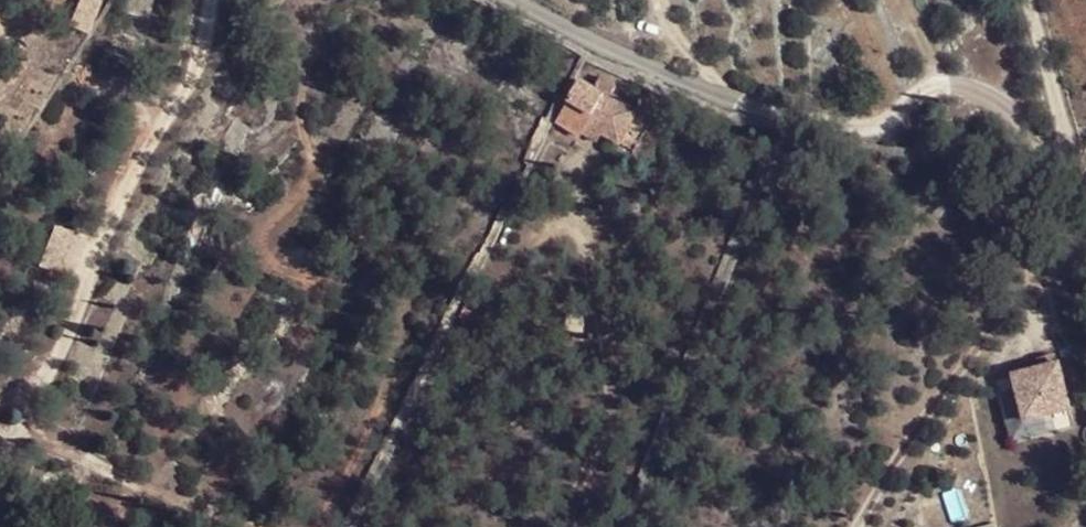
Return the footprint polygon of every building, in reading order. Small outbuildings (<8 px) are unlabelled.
[(567,104),(554,124),(577,138),(585,127),(616,147),(636,115),(611,98),(616,90),(600,80),(593,92),(580,81),(565,103),(567,104)] [(41,256),(73,267),(85,234),(52,223),(41,256)] [(585,341),(585,315),(564,316),(562,340),(585,341)] [(1037,364),(1039,372),(1055,368),(1053,360),(1037,364)] [(1012,379),(1024,424),(1070,413),(1058,367),(1055,368),(1039,372),(1012,379)]
